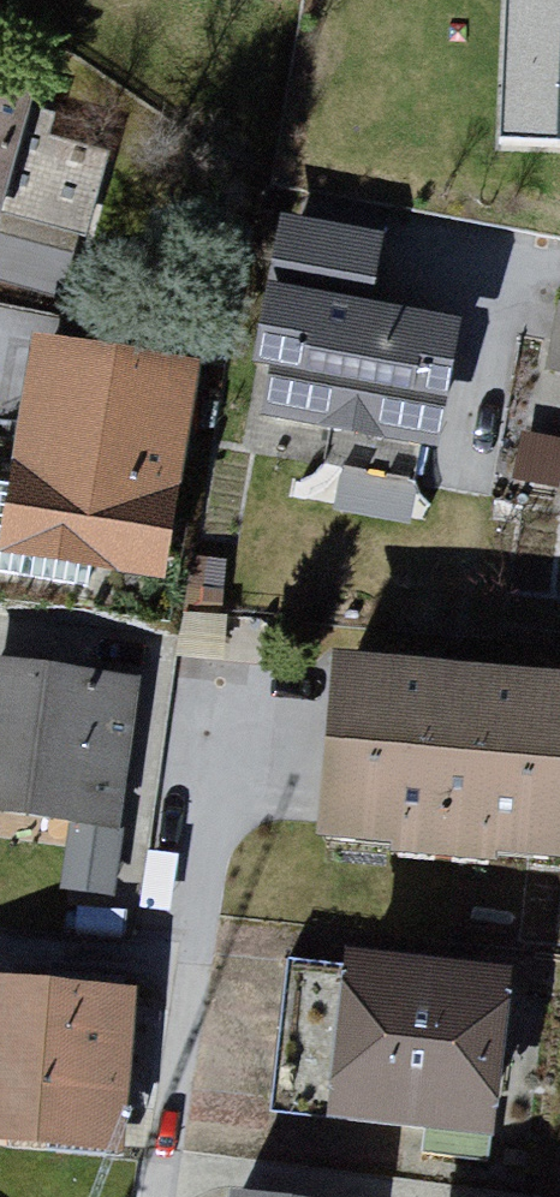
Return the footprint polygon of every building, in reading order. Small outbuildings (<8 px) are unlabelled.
[(484,161),(559,170),(559,0),(503,0),(484,161)] [(2,268),(39,107),(0,98),(0,267),(2,268)] [(276,428),(455,460),(476,340),(379,323),(393,246),(278,226),(259,331),(277,334),(269,380),(284,383),(276,428)] [(554,309),(540,407),(559,410),(559,310),(554,309)] [(203,379),(43,355),(10,568),(171,592),(203,379)] [(524,422),(515,480),(559,487),(559,427),(524,422)] [(144,687),(0,670),(0,823),(69,831),(60,907),(117,913),(144,687)] [(344,671),(327,851),(559,872),(559,690),(344,671)] [(529,999),(351,976),(331,1125),(510,1148),(529,999)] [(0,987),(0,1152),(123,1166),(142,1003),(0,987)]
